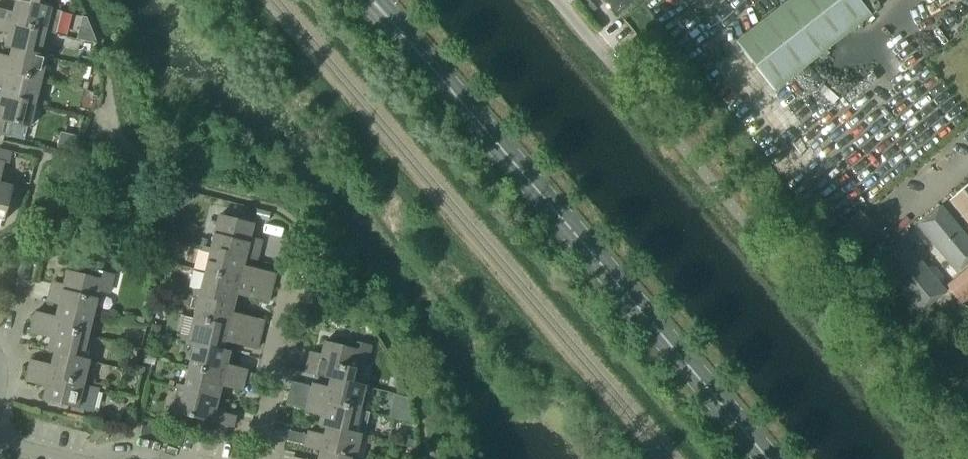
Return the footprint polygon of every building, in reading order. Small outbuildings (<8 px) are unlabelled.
[(609,9),(619,0),(601,0),(609,9)] [(858,26),(871,16),(858,0),(791,0),(736,43),(774,91),(858,26)] [(746,14),(768,2),(767,0),(753,0),(742,6),(746,14)] [(17,1),(14,14),(0,11),(0,20),(45,31),(57,34),(62,12),(50,9),(37,6),(17,1)] [(591,3),(585,9),(590,15),(597,10),(591,3)] [(6,49),(6,47),(13,49),(47,56),(50,43),(43,41),(45,31),(0,20),(0,47),(6,49)] [(13,49),(10,58),(0,56),(0,71),(41,81),(46,62),(54,64),(55,58),(47,56),(13,49)] [(0,71),(0,86),(3,86),(1,95),(35,104),(47,107),(47,102),(36,99),(41,81),(0,71)] [(781,105),(794,98),(788,87),(775,94),(781,105)] [(10,137),(13,124),(29,127),(35,104),(1,95),(0,100),(0,135),(10,137)] [(57,148),(72,151),(75,137),(61,133),(57,148)] [(3,162),(8,164),(11,152),(0,149),(0,175),(3,162)] [(2,220),(11,186),(0,183),(0,220),(2,220)] [(950,199),(967,220),(967,184),(950,199)] [(941,205),(917,225),(957,272),(967,263),(967,237),(941,205)] [(255,217),(268,221),(270,213),(257,210),(255,217)] [(210,248),(245,256),(257,259),(262,240),(250,237),(253,223),(219,215),(210,248)] [(906,241),(879,263),(919,313),(946,291),(906,241)] [(245,256),(210,248),(204,246),(203,251),(209,252),(204,271),(271,287),(274,274),(243,265),(245,256)] [(957,276),(967,291),(967,269),(967,268),(957,276)] [(46,302),(58,305),(93,313),(98,292),(108,294),(113,274),(91,269),(89,277),(66,271),(61,290),(50,287),(46,302)] [(271,287),(204,271),(200,291),(194,289),(193,292),(234,302),(236,294),(267,302),(271,287)] [(957,276),(953,279),(945,285),(955,297),(961,304),(967,299),(967,291),(957,276)] [(234,302),(193,292),(192,297),(197,299),(193,318),(259,334),(263,320),(232,313),(234,302)] [(93,313),(58,305),(55,317),(35,313),(34,316),(29,315),(28,322),(32,323),(88,336),(92,318),(98,319),(99,314),(93,313)] [(259,334),(193,318),(188,337),(182,336),(181,340),(187,341),(187,343),(195,345),(223,350),(225,342),(255,349),(259,334)] [(88,336),(32,323),(30,334),(50,338),(47,352),(54,354),(88,362),(91,349),(86,348),(88,336)] [(161,327),(153,325),(150,333),(159,335),(161,327)] [(324,341),(320,356),(319,360),(308,357),(305,372),(331,378),(350,382),(361,385),(364,371),(353,368),(355,362),(366,364),(370,346),(349,341),(348,347),(324,341)] [(223,350),(195,345),(189,367),(244,380),(247,370),(228,365),(231,352),(223,350)] [(88,362),(54,354),(51,366),(31,361),(29,371),(83,384),(87,367),(95,369),(96,364),(88,362)] [(244,380),(189,367),(184,386),(177,384),(176,389),(183,391),(218,399),(222,386),(242,391),(244,380)] [(83,384),(29,371),(26,382),(46,387),(43,400),(92,412),(98,389),(82,386),(83,384)] [(350,382),(331,378),(328,387),(313,383),(312,386),(291,381),(289,393),(359,410),(365,386),(361,385),(350,382)] [(218,399),(183,391),(178,414),(233,428),(236,417),(216,411),(218,399)] [(359,410),(289,393),(287,402),(307,407),(306,410),(322,414),(320,424),(325,426),(361,435),(367,412),(359,410)] [(412,422),(406,396),(393,393),(387,415),(412,422)] [(361,435),(325,426),(323,435),(308,432),(305,446),(320,450),(355,458),(361,435)] [(320,450),(318,458),(355,458),(320,450)]
